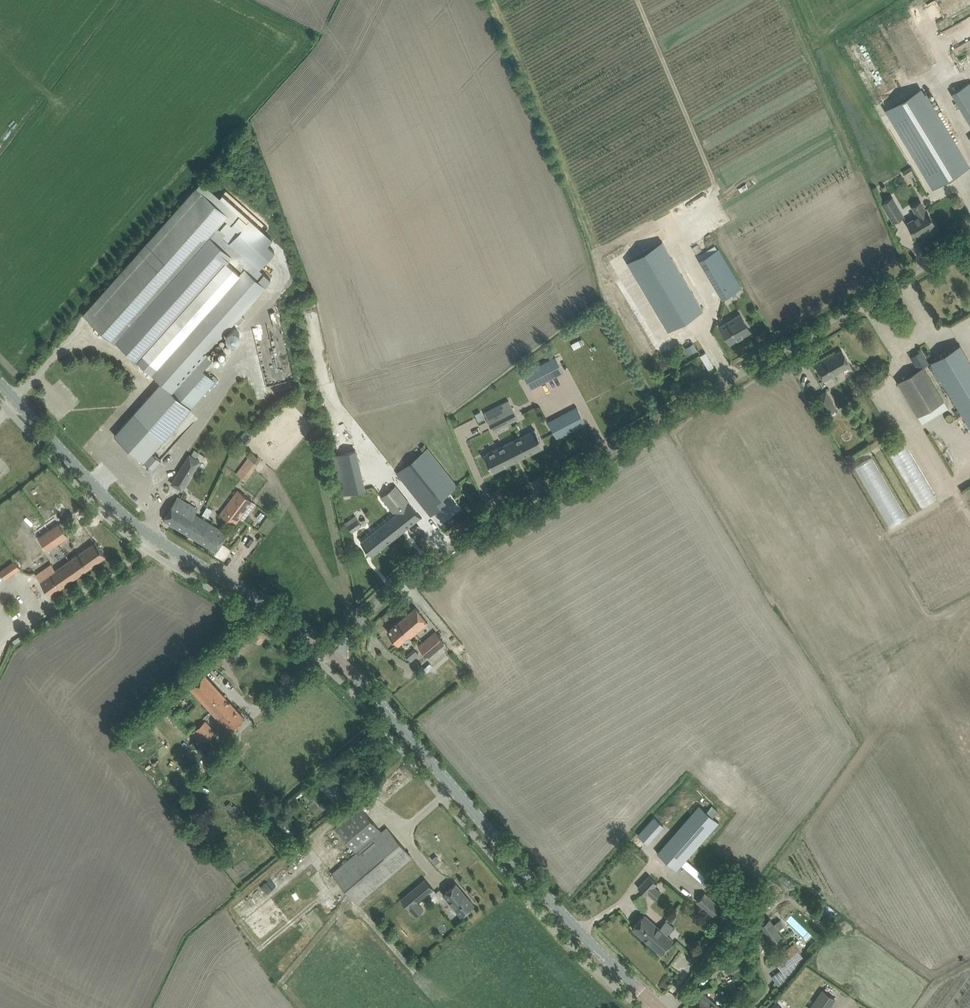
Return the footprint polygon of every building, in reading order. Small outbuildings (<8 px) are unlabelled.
[(903,23),(894,26),(905,56),(914,53),(903,23)] [(966,116),(969,123),(969,82),(952,93),(966,116)] [(934,187),(968,167),(921,87),(886,108),(934,187)] [(902,171),(905,176),(913,172),(910,166),(902,171)] [(202,181),(83,314),(115,342),(116,341),(138,360),(139,358),(152,371),(151,372),(162,382),(134,413),(114,435),(144,461),(153,469),(161,460),(152,452),(164,439),(191,408),(198,401),(208,389),(215,380),(196,363),(266,284),(271,279),(259,268),(274,251),(266,244),(272,239),(222,195),(220,197),(202,181)] [(881,202),(893,222),(904,216),(892,196),(881,202)] [(907,222),(915,237),(928,229),(929,231),(936,226),(925,207),(921,200),(911,206),(915,214),(913,215),(915,218),(907,222)] [(662,241),(627,261),(668,331),(703,310),(662,241)] [(717,290),(722,299),(741,287),(736,279),(718,249),(699,260),(717,290)] [(720,326),(730,343),(750,331),(740,314),(720,326)] [(685,348),(689,354),(697,349),(693,343),(685,348)] [(959,344),(930,361),(969,428),(969,362),(959,344)] [(842,350),(815,366),(824,380),(850,364),(842,350)] [(929,363),(921,350),(910,356),(918,369),(923,366),(929,363)] [(523,373),(531,389),(563,372),(556,357),(523,373)] [(897,381),(903,390),(917,415),(943,399),(923,366),(918,369),(897,381)] [(518,418),(509,400),(484,413),(493,431),(518,418)] [(836,408),(831,400),(821,405),(826,414),(836,408)] [(548,422),(557,439),(586,423),(577,407),(548,422)] [(535,428),(484,453),(493,471),(544,445),(535,428)] [(241,440),(247,445),(252,439),(246,434),(241,440)] [(888,446),(917,507),(934,499),(905,438),(888,446)] [(397,473),(430,515),(445,503),(441,498),(457,486),(427,449),(397,473)] [(334,455),(343,494),(366,488),(356,450),(334,455)] [(199,461),(188,454),(177,474),(187,480),(199,461)] [(237,474),(245,480),(257,464),(249,458),(237,474)] [(371,533),(361,542),(365,548),(371,555),(420,517),(414,509),(395,485),(381,497),(395,514),(383,524),(371,533)] [(220,514),(234,525),(252,501),(238,490),(220,514)] [(163,520),(190,535),(201,517),(182,506),(185,501),(177,496),(163,520)] [(346,522),(352,531),(362,525),(356,516),(346,522)] [(201,517),(190,535),(216,551),(227,533),(201,517)] [(53,537),(63,530),(64,531),(59,523),(48,530),(53,537)] [(57,543),(53,537),(48,530),(38,538),(47,551),(58,543),(59,542),(57,543)] [(95,542),(70,560),(80,574),(106,556),(95,542)] [(4,579),(19,569),(12,560),(0,568),(0,574),(4,579)] [(80,574),(70,560),(55,570),(51,564),(36,575),(50,596),(80,574)] [(485,593),(495,585),(489,578),(479,586),(485,593)] [(416,607),(387,631),(398,644),(409,635),(410,637),(428,622),(416,607)] [(418,646),(427,658),(445,642),(436,631),(418,646)] [(190,687),(221,721),(223,719),(232,730),(245,718),(204,674),(190,687)] [(191,732),(200,743),(203,739),(205,742),(216,731),(205,719),(191,732)] [(117,738),(116,739),(123,747),(124,746),(126,744),(120,736),(117,738)] [(235,754),(238,758),(243,754),(240,750),(235,754)] [(329,780),(321,787),(335,802),(343,795),(329,780)] [(224,805),(234,815),(238,811),(228,801),(224,805)] [(657,853),(676,870),(718,822),(699,805),(657,853)] [(357,852),(332,873),(357,903),(412,857),(387,827),(381,831),(360,806),(335,827),(357,852)] [(646,843),(663,825),(653,816),(636,834),(646,843)] [(285,819),(280,824),(284,829),(290,825),(285,819)] [(648,893),(654,899),(661,892),(654,886),(657,883),(649,876),(638,887),(646,895),(648,893)] [(408,908),(433,888),(425,879),(400,899),(408,908)] [(443,894),(461,916),(474,905),(456,883),(443,894)] [(697,901),(713,916),(720,907),(705,892),(697,901)] [(667,935),(674,928),(666,921),(659,928),(644,914),(632,928),(661,954),(673,940),(667,935)] [(770,918),(759,925),(771,942),(782,935),(778,930),(783,926),(779,920),(774,924),(770,918)] [(772,958),(782,971),(802,957),(793,944),(772,958)] [(707,972),(713,977),(721,968),(714,963),(707,972)] [(797,979),(786,991),(796,999),(806,987),(797,979)] [(836,1000),(822,990),(810,1007),(831,1007),(836,1000)] [(690,1007),(723,1007),(703,992),(690,1007)]
